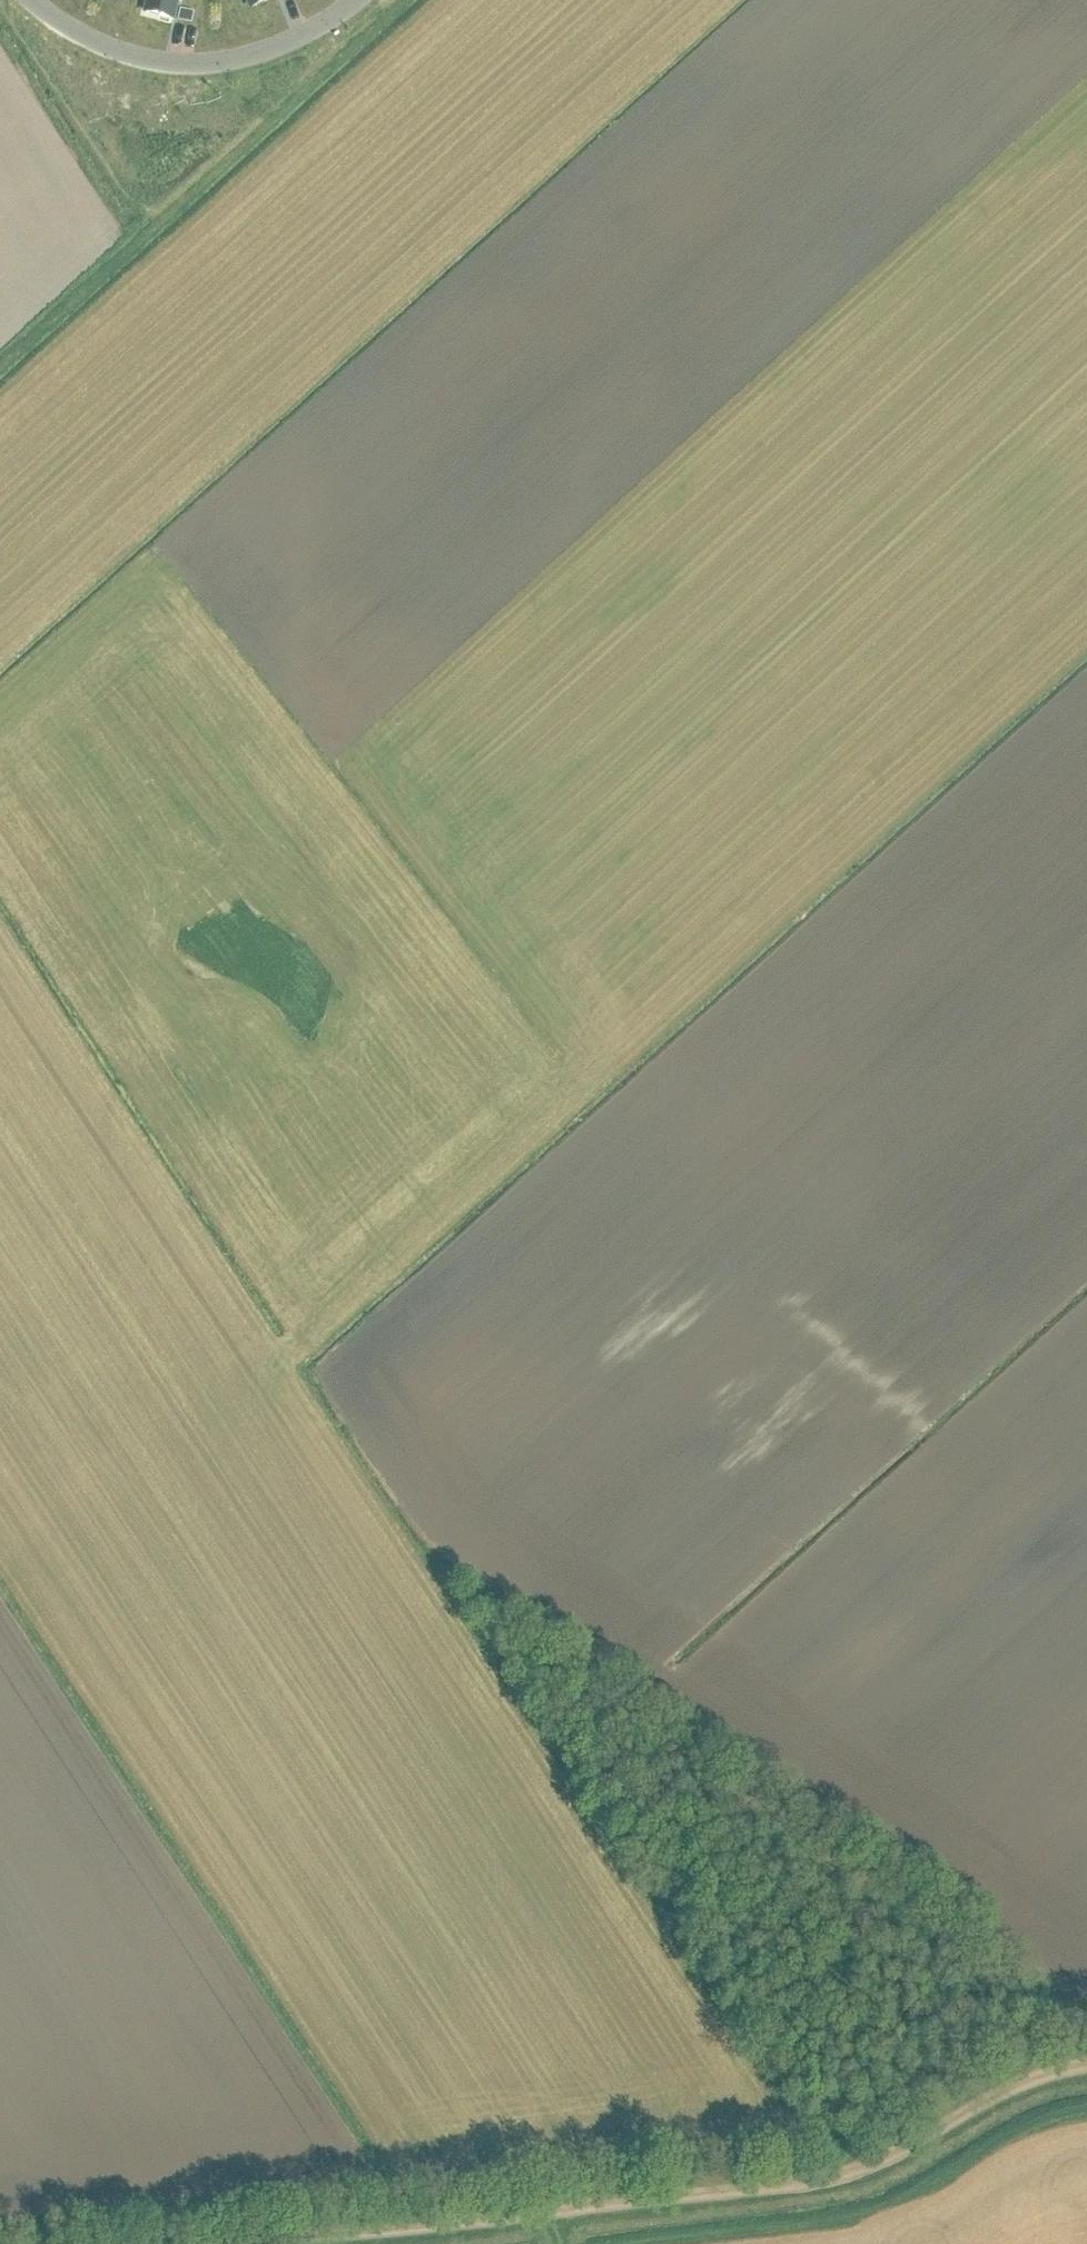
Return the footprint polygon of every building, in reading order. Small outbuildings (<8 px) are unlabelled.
[(147,18),(175,23),(179,0),(150,0),(147,18)] [(251,9),(274,0),(247,0),(251,9)]
